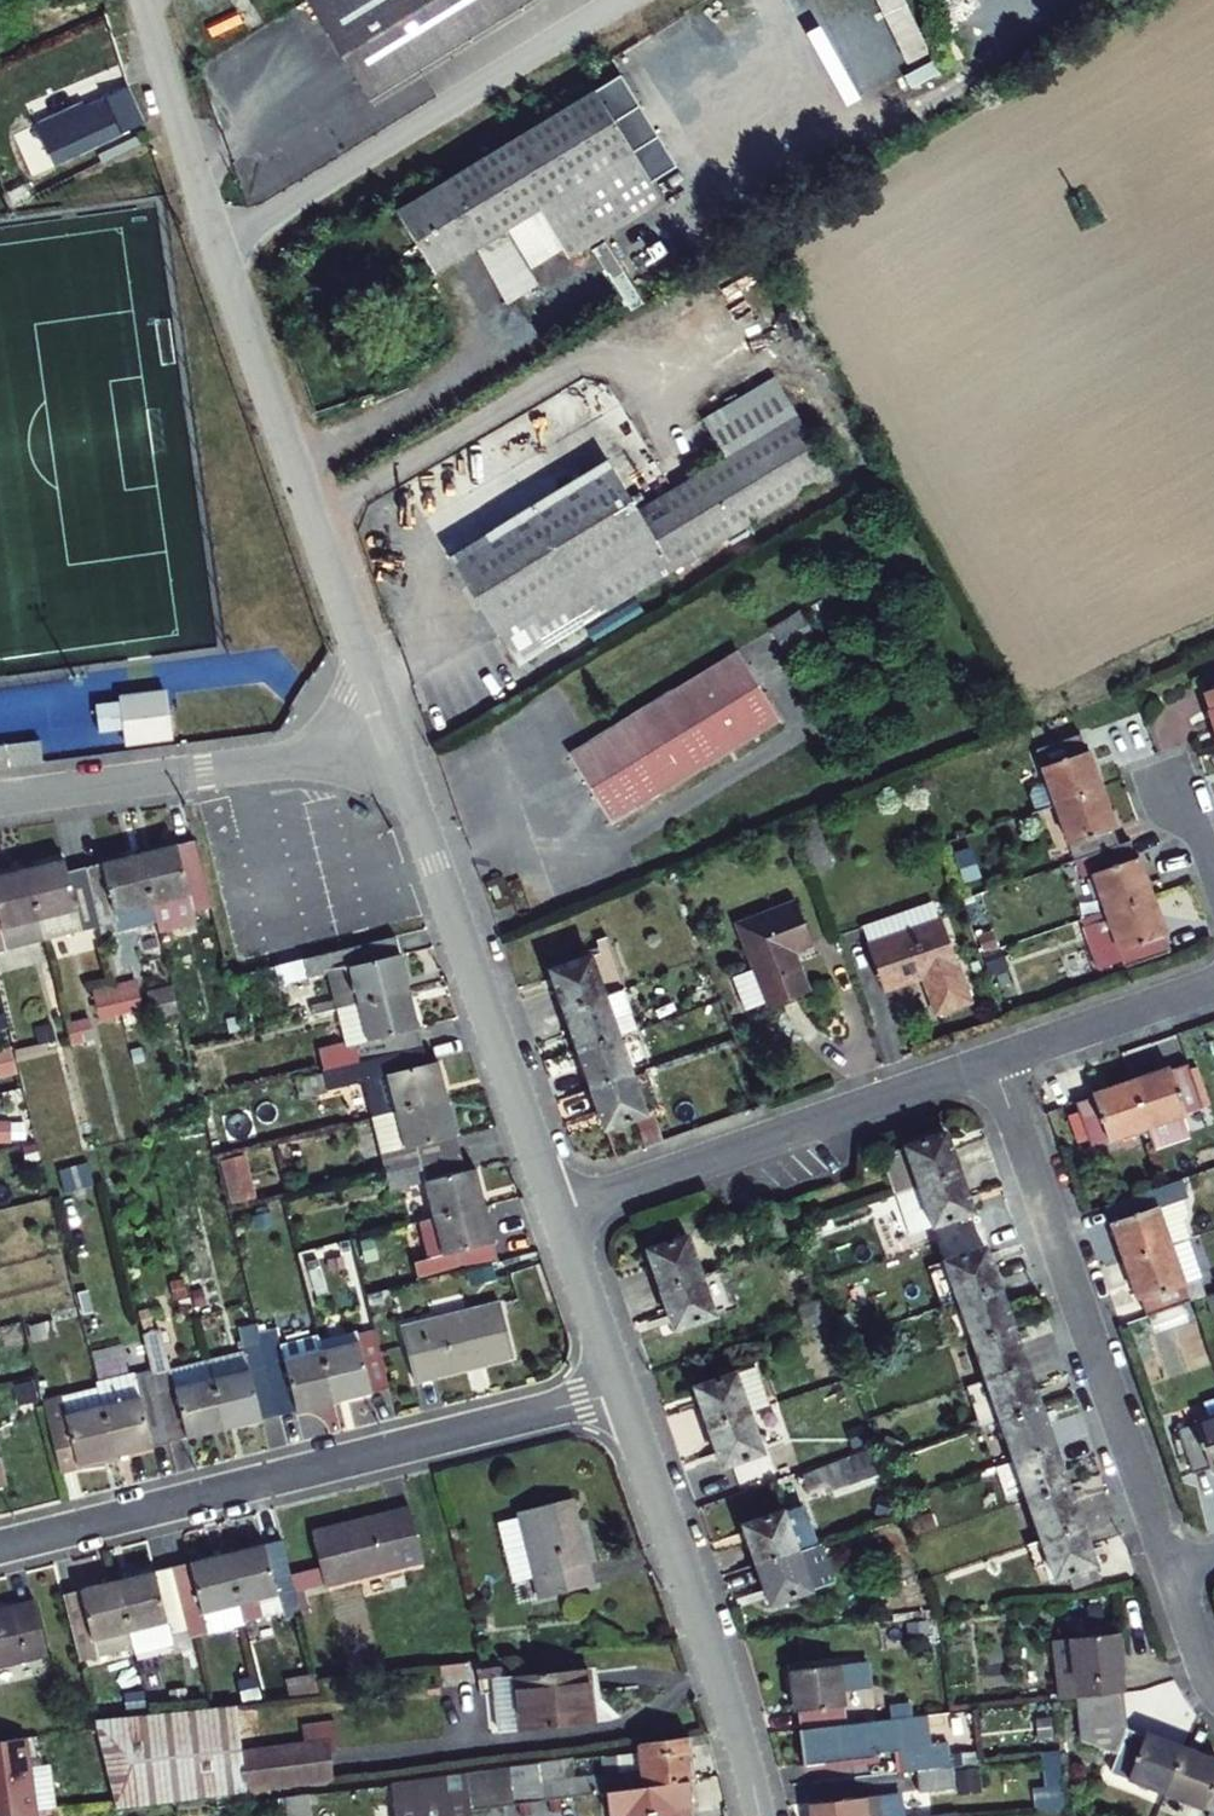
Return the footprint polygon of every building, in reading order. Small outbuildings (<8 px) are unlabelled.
[(503,13),(497,0),(300,0),(358,99),(503,13)] [(503,13),(524,0),(497,0),(503,13)] [(893,7),(888,0),(878,0),(817,40),(825,51),(893,7)] [(879,74),(929,53),(922,37),(872,58),(879,74)] [(531,218),(563,270),(677,204),(607,89),(386,216),(424,279),(531,218)] [(50,121),(28,133),(48,172),(143,127),(130,90),(79,114),(85,127),(60,139),(50,121)] [(497,240),(470,256),(500,309),(528,293),(497,240)] [(440,567),(503,669),(820,477),(783,416),(622,514),(596,472),(440,567)] [(615,487),(625,502),(656,483),(646,467),(615,487)] [(750,638),(764,659),(794,640),(780,619),(750,638)] [(556,749),(615,848),(777,753),(718,653),(556,749)] [(119,700),(94,703),(97,734),(123,732),(126,748),(173,742),(168,689),(119,694),(119,700)] [(1076,730),(1034,743),(1053,801),(1100,784),(1087,745),(1082,747),(1076,730)] [(1100,784),(1053,801),(1071,855),(1107,843),(1114,840),(1108,825),(1113,824),(1100,784)] [(216,912),(200,843),(142,857),(158,926),(161,937),(198,928),(195,917),(216,912)] [(1065,857),(1070,874),(1084,914),(1130,899),(1117,860),(1113,861),(1107,843),(1071,855),(1065,857)] [(158,926),(142,857),(88,870),(97,909),(104,939),(158,926)] [(1065,857),(1052,862),(1057,878),(1070,874),(1065,857)] [(68,874),(66,862),(30,871),(42,922),(97,909),(88,870),(68,874)] [(30,871),(0,878),(0,932),(42,922),(30,871)] [(792,896),(733,914),(746,959),(723,966),(734,1000),(758,993),(759,999),(798,987),(785,945),(805,938),(792,896)] [(1084,914),(1099,960),(1101,967),(1145,952),(1139,936),(1142,935),(1130,899),(1084,914)] [(928,905),(903,913),(909,930),(934,922),(928,905)] [(877,990),(917,977),(929,1013),(963,1001),(936,921),(934,922),(909,930),(903,913),(857,928),(877,990)] [(1099,960),(1084,914),(1066,920),(1081,966),(1099,960)] [(611,924),(600,928),(604,939),(551,957),(563,994),(615,977),(623,975),(627,973),(611,924)] [(405,997),(391,940),(302,962),(307,981),(349,971),(358,1009),(405,997)] [(612,1003),(618,1021),(636,1015),(623,975),(615,977),(622,999),(612,1003)] [(577,1035),(618,1021),(612,1003),(622,999),(615,977),(563,994),(577,1035)] [(95,1015),(140,1009),(136,978),(91,985),(95,1015)] [(377,1062),(419,1052),(405,997),(358,1009),(371,1064),(377,1062)] [(650,1055),(636,1015),(618,1021),(631,1061),(645,1056),(650,1055)] [(590,1075),(631,1061),(618,1021),(577,1035),(590,1075)] [(14,1059),(40,1157),(80,1146),(54,1048),(14,1059)] [(441,1104),(428,1050),(419,1052),(377,1062),(390,1116),(441,1104)] [(631,1061),(645,1101),(652,1099),(658,1096),(645,1056),(631,1061)] [(652,1099),(645,1101),(631,1061),(590,1075),(604,1115),(635,1104),(645,1133),(661,1127),(652,1099)] [(1166,1068),(1164,1062),(1126,1075),(1143,1124),(1149,1142),(1184,1130),(1177,1111),(1198,1103),(1184,1062),(1166,1068)] [(1091,1092),(1073,1098),(1088,1143),(1143,1124),(1126,1075),(1090,1088),(1091,1092)] [(418,1166),(454,1157),(441,1104),(390,1116),(404,1170),(418,1166)] [(881,1153),(893,1188),(917,1181),(956,1167),(944,1129),(903,1142),(905,1146),(881,1153)] [(219,1156),(228,1201),(254,1196),(245,1150),(219,1156)] [(479,1208),(466,1154),(454,1157),(418,1166),(431,1220),(479,1208)] [(956,1167),(917,1181),(930,1221),(969,1208),(956,1167)] [(1118,1215),(1114,1217),(1128,1256),(1173,1241),(1159,1200),(1194,1189),(1189,1173),(1113,1198),(1118,1215)] [(445,1275),(493,1263),(479,1208),(431,1220),(445,1275)] [(685,1223),(643,1236),(656,1277),(698,1264),(685,1223)] [(1140,1293),(1144,1292),(1151,1310),(1192,1296),(1173,1241),(1128,1256),(1140,1293)] [(999,1292),(986,1255),(945,1268),(958,1306),(999,1292)] [(698,1264),(656,1277),(669,1317),(710,1303),(698,1264)] [(972,1346),(1012,1333),(999,1292),(958,1306),(972,1346)] [(511,1355),(498,1303),(401,1328),(415,1380),(511,1355)] [(205,1363),(221,1430),(274,1417),(260,1359),(253,1327),(237,1331),(242,1354),(205,1363)] [(985,1386),(1026,1373),(1012,1333),(972,1346),(985,1386)] [(318,1352),(315,1339),(277,1348),(279,1354),(281,1362),(318,1352)] [(384,1391),(371,1340),(318,1352),(331,1404),(384,1391)] [(145,1352),(155,1395),(167,1444),(221,1430),(205,1363),(167,1372),(162,1348),(145,1352)] [(279,1354),(260,1359),(274,1417),(331,1404),(318,1352),(281,1362),(279,1354)] [(754,1359),(691,1379),(703,1418),(744,1405),(766,1398),(754,1359)] [(999,1426),(1039,1413),(1026,1373),(985,1386),(964,1393),(977,1433),(999,1426)] [(1204,1409),(1213,1405),(1213,1385),(1198,1391),(1204,1409)] [(99,1408),(95,1388),(58,1397),(63,1417),(99,1408)] [(58,1397),(57,1392),(39,1396),(57,1470),(111,1457),(99,1408),(63,1417),(58,1397)] [(167,1444),(155,1395),(99,1408),(111,1457),(167,1444)] [(744,1405),(703,1418),(716,1458),(758,1445),(744,1405)] [(1174,1420),(1189,1463),(1206,1457),(1207,1460),(1213,1458),(1213,1405),(1204,1409),(1174,1420)] [(1012,1468),(1053,1454),(1039,1413),(999,1426),(1012,1468)] [(840,1476),(820,1482),(824,1494),(878,1476),(870,1450),(835,1462),(840,1476)] [(1026,1509),(1067,1495),(1053,1454),(1012,1468),(1026,1509)] [(1039,1549),(1081,1535),(1067,1495),(1026,1509),(1039,1549)] [(599,1585),(578,1499),(524,1512),(545,1599),(599,1585)] [(778,1509),(738,1522),(751,1562),(791,1549),(778,1509)] [(426,1562),(413,1510),(319,1533),(332,1586),(426,1562)] [(1072,1595),(1098,1586),(1081,1535),(1039,1549),(1052,1586),(1067,1581),(1072,1595)] [(303,1607),(287,1540),(233,1553),(245,1604),(284,1594),(288,1610),(303,1607)] [(791,1549),(751,1562),(763,1601),(829,1579),(817,1541),(791,1549)] [(245,1604),(233,1553),(177,1567),(189,1617),(245,1604)] [(189,1617),(177,1567),(124,1580),(140,1647),(141,1648),(177,1639),(176,1633),(192,1629),(189,1617)] [(140,1647),(124,1580),(66,1594),(83,1661),(140,1647)] [(42,1602),(0,1612),(0,1666),(54,1653),(42,1602)] [(1124,1675),(1120,1632),(1070,1637),(1074,1676),(1054,1678),(1056,1698),(1076,1696),(1122,1692),(1120,1676),(1124,1675)] [(792,1710),(797,1710),(799,1727),(908,1716),(907,1702),(868,1705),(863,1659),(788,1669),(792,1710)] [(583,1723),(576,1671),(505,1680),(512,1733),(583,1723)] [(322,1696),(320,1676),(290,1680),(293,1699),(322,1696)] [(512,1733),(505,1680),(481,1683),(488,1736),(512,1733)] [(1143,1734),(1125,1726),(1122,1692),(1076,1696),(1080,1740),(1114,1755),(1111,1766),(1165,1790),(1183,1747),(1144,1731),(1143,1734)] [(92,1723),(113,1815),(162,1815),(327,1790),(317,1749),(237,1763),(226,1707),(92,1723)] [(799,1727),(797,1728),(800,1764),(876,1758),(876,1751),(911,1749),(913,1771),(929,1770),(924,1714),(908,1716),(799,1727)] [(683,1782),(676,1737),(625,1744),(630,1774),(612,1776),(615,1791),(683,1782)] [(16,1742),(0,1744),(0,1815),(27,1815),(16,1742)] [(1183,1747),(1165,1790),(1213,1811),(1213,1760),(1183,1747)] [(1046,1811),(1062,1809),(1056,1755),(1040,1756),(1046,1811)] [(35,1763),(37,1813),(52,1812),(50,1763),(35,1763)] [(946,1790),(944,1769),(929,1770),(913,1771),(910,1772),(912,1793),(946,1790)] [(687,1807),(683,1782),(615,1791),(601,1793),(604,1815),(625,1815),(687,1807)] [(806,1800),(808,1815),(919,1815),(918,1810),(899,1811),(897,1797),(874,1799),(873,1794),(806,1800)] [(436,1807),(385,1815),(437,1815),(436,1807)] [(951,1807),(918,1810),(919,1815),(952,1815),(951,1807)]
